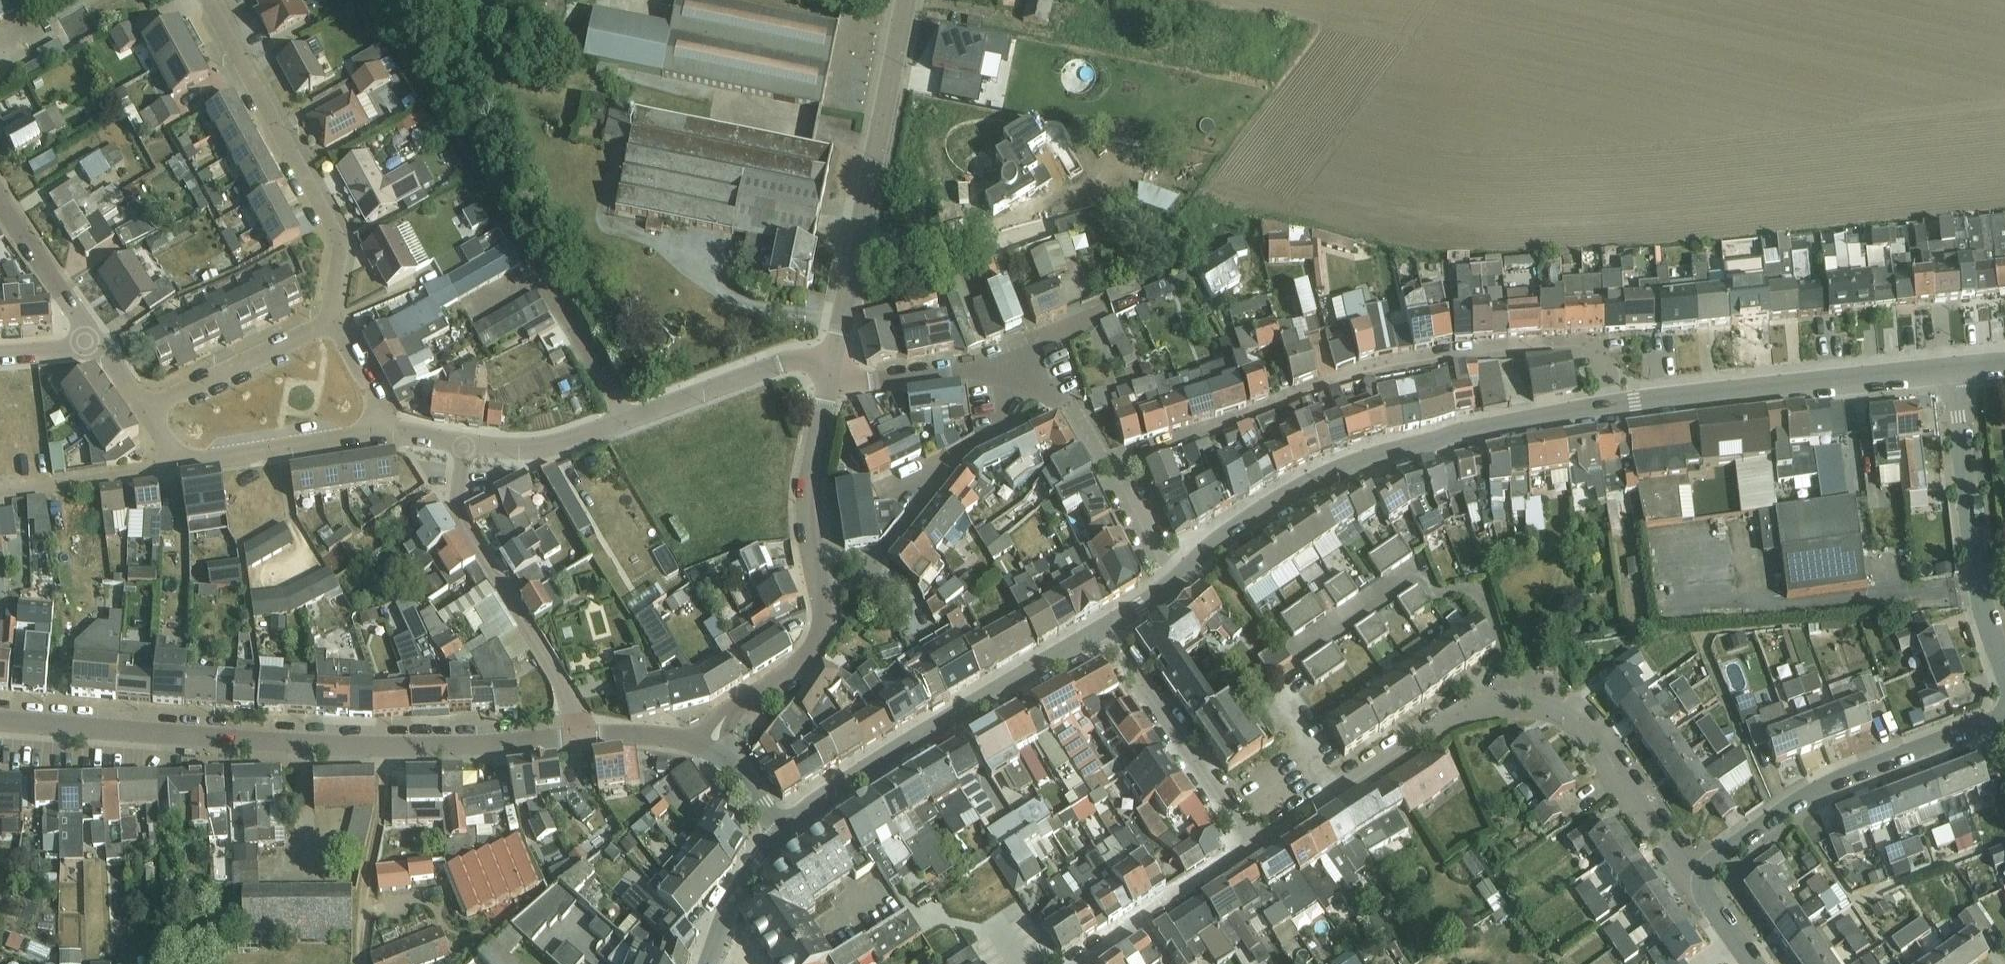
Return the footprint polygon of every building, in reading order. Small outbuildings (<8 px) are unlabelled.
[(15,12),(14,10),(29,2),(30,4),(37,0),(0,0),(0,20),(15,12)] [(308,17),(300,2),(296,4),(293,0),(256,0),(262,10),(256,13),(269,38),(308,17)] [(585,60),(663,76),(822,108),(838,27),(704,0),(678,0),(673,28),(594,12),(585,60)] [(1025,21),(1049,25),(1053,0),(1029,0),(1025,21)] [(159,69),(194,50),(179,22),(144,42),(159,69)] [(121,54),(139,44),(129,25),(111,35),(121,54)] [(934,61),(932,71),(945,73),(943,82),(948,83),(960,86),(961,85),(961,81),(962,77),(963,77),(979,80),(983,66),(985,56),(997,58),(1008,61),(1010,51),(1012,40),(987,35),(968,31),(967,35),(966,39),(940,33),(936,54),(934,61)] [(306,45),(278,61),(297,96),(325,80),(315,61),(324,56),(316,40),(306,45)] [(24,77),(66,54),(59,41),(38,53),(41,59),(21,70),(24,77)] [(377,48),(366,55),(372,66),(384,60),(377,48)] [(194,50),(159,69),(174,97),(209,77),(194,50)] [(352,97),(310,120),(325,148),(367,125),(379,118),(366,95),(390,81),(386,75),(380,64),(352,79),(362,97),(354,101),(352,97)] [(42,81),(41,80),(34,84),(37,89),(44,85),(42,81)] [(27,108),(16,83),(0,90),(0,131),(17,123),(14,115),(27,108)] [(124,90),(116,95),(120,104),(129,99),(124,90)] [(219,133),(246,119),(234,96),(207,111),(219,133)] [(153,109),(139,116),(149,134),(162,127),(180,117),(170,99),(153,109)] [(630,144),(622,180),(819,221),(833,151),(612,106),(605,139),(630,144)] [(6,136),(17,156),(58,134),(47,113),(6,136)] [(418,116),(405,124),(409,132),(423,124),(418,116)] [(246,119),(219,133),(228,150),(230,152),(232,156),(258,141),(246,119)] [(988,196),(979,201),(984,210),(988,207),(989,208),(993,216),(1028,195),(1029,197),(1035,193),(1034,191),(1036,190),(1048,183),(1040,170),(1038,171),(1028,154),(1046,143),(1039,132),(1040,131),(1036,124),(1034,124),(1033,122),(1003,140),(1009,149),(995,157),(1001,166),(1001,167),(1002,168),(1001,168),(1000,169),(1000,170),(999,171),(999,172),(1001,178),(1002,179),(1003,179),(1002,181),(1001,183),(1001,185),(1001,188),(1002,190),(1001,191),(1000,192),(999,193),(998,194),(997,195),(990,199),(988,196)] [(185,150),(193,145),(188,135),(179,139),(185,150)] [(270,163),(258,141),(232,156),(244,178),(270,163)] [(126,162),(120,154),(119,151),(115,145),(105,150),(108,156),(105,158),(100,151),(79,165),(82,170),(92,184),(126,162)] [(199,156),(193,145),(185,150),(191,160),(199,156)] [(368,154),(344,167),(353,184),(347,187),(366,223),(403,202),(409,211),(429,200),(424,190),(420,192),(407,169),(383,183),(368,154)] [(183,160),(175,165),(201,213),(210,208),(183,160)] [(270,163),(244,178),(245,181),(249,187),(257,201),(277,190),(283,186),(270,163)] [(819,221),(622,180),(616,211),(747,238),(745,248),(776,254),(774,266),(770,283),(807,291),(815,250),(813,249),(819,221)] [(65,230),(120,194),(115,186),(106,192),(105,191),(90,200),(78,181),(51,199),(61,213),(56,217),(65,230)] [(211,197),(219,192),(214,182),(205,187),(211,197)] [(288,212),(277,190),(257,201),(250,205),(262,226),(288,212)] [(225,202),(219,192),(211,197),(216,207),(225,202)] [(120,194),(65,230),(73,243),(78,240),(88,255),(115,238),(103,220),(118,211),(115,207),(125,201),(120,194)] [(463,213),(472,230),(489,220),(479,204),(463,213)] [(1056,224),(1061,237),(1068,235),(1100,224),(1096,210),(1056,224)] [(301,234),(288,212),(262,226),(275,249),(301,234)] [(125,248),(148,235),(156,231),(147,215),(116,231),(117,233),(125,248)] [(1970,261),(1975,304),(1988,303),(1980,224),(1976,225),(1976,219),(1966,220),(1966,226),(1970,261)] [(648,220),(646,230),(662,233),(664,223),(648,220)] [(2000,302),(2004,301),(2004,222),(2001,222),(1993,223),(1997,270),(2000,302)] [(1313,264),(1311,235),(1294,231),(1288,229),(1266,224),(1262,223),(1264,240),(1265,247),(1269,247),(1269,265),(1299,264),(1313,264)] [(1980,224),(1988,303),(2000,302),(1997,270),(1993,223),(1980,224)] [(1911,278),(1914,311),(1931,309),(1933,309),(1927,250),(1923,225),(1914,226),(1915,233),(1914,234),(1916,255),(1909,256),(1909,260),(1911,278)] [(1956,262),(1960,306),(1975,304),(1970,261),(1966,226),(1964,226),(1964,231),(1953,233),(1954,247),(1956,262)] [(1927,250),(1933,309),(1960,306),(1956,262),(1954,247),(1953,233),(1952,227),(1938,228),(1941,249),(1927,250)] [(231,230),(223,235),(228,245),(236,240),(231,230)] [(1229,252),(1198,273),(1215,300),(1241,283),(1230,265),(1231,260),(1247,256),(1242,241),(1245,241),(1243,232),(1225,237),(1229,252)] [(1888,238),(1895,312),(1914,311),(1911,278),(1909,260),(1909,256),(1907,239),(1907,232),(1898,233),(1898,232),(1888,233),(1888,238)] [(395,233),(363,250),(370,262),(373,260),(388,288),(416,273),(395,233)] [(163,235),(147,244),(152,253),(168,245),(163,235)] [(1077,256),(1068,235),(1061,237),(1055,240),(1058,246),(1031,256),(1045,290),(1026,298),(1037,323),(1067,311),(1053,278),(1068,272),(1064,262),(1077,256)] [(1311,235),(1313,264),(1317,293),(1325,292),(1321,246),(1354,255),(1352,246),(1311,235)] [(1866,256),(1871,315),(1895,312),(1888,238),(1864,241),(1865,252),(1866,256)] [(236,240),(228,245),(234,255),(242,251),(236,240)] [(478,262),(486,257),(478,241),(464,249),(473,265),(478,262)] [(1798,322),(1791,248),(1790,241),(1777,241),(1778,255),(1763,257),(1763,259),(1764,273),(1765,284),(1769,325),(1798,322)] [(1852,317),(1845,243),(1844,242),(1833,243),(1834,251),(1822,253),(1829,319),(1852,317)] [(1845,243),(1852,317),(1871,315),(1866,256),(1865,252),(1858,252),(1857,242),(1845,243)] [(499,250),(510,272),(521,266),(509,245),(499,250)] [(1791,248),(1798,322),(1821,320),(1819,291),(1810,292),(1806,246),(1791,248)] [(510,272),(499,250),(488,256),(500,277),(510,272)] [(1657,285),(1661,333),(1661,336),(1696,333),(1692,284),(1669,287),(1667,272),(1662,272),(1661,252),(1654,253),(1657,285)] [(1732,277),(1734,329),(1769,325),(1765,284),(1756,285),(1755,275),(1764,273),(1763,259),(1742,262),(1741,253),(1721,255),(1724,277),(1732,277)] [(978,266),(1005,336),(1023,329),(1007,287),(1009,284),(1019,281),(1008,255),(1000,258),(978,266)] [(157,306),(176,294),(165,279),(152,288),(131,256),(102,275),(127,312),(150,297),(157,306)] [(500,277),(488,256),(486,257),(478,262),(489,283),(500,277)] [(1692,284),(1696,333),(1698,332),(1729,329),(1723,277),(1709,279),(1709,270),(1707,270),(1706,261),(1691,261),(1692,284)] [(489,283),(478,262),(473,265),(467,268),(479,289),(489,283)] [(1486,272),(1491,344),(1508,343),(1506,312),(1503,312),(1502,295),(1496,295),(1495,283),(1502,282),(1503,271),(1503,262),(1485,263),(1486,272)] [(1535,262),(1504,265),(1505,271),(1505,273),(1536,271),(1535,262)] [(1621,276),(1621,279),(1633,278),(1632,262),(1620,263),(1621,276)] [(978,266),(959,272),(986,344),(1005,336),(978,266)] [(467,268),(456,274),(468,295),(479,289),(467,268)] [(261,274),(282,320),(287,318),(284,310),(303,301),(289,270),(275,277),(271,269),(261,274)] [(1560,269),(1547,270),(1548,290),(1560,290),(1560,269)] [(207,273),(203,277),(205,283),(219,277),(216,271),(211,271),(207,273)] [(986,344),(959,272),(939,278),(957,324),(968,352),(986,344)] [(1471,273),(1472,346),(1491,344),(1486,272),(1471,273)] [(1187,273),(1165,284),(1167,289),(1168,289),(1170,291),(1171,295),(1193,284),(1190,278),(1187,273)] [(1472,346),(1471,273),(1456,275),(1458,315),(1453,315),(1454,347),(1472,346)] [(257,285),(241,293),(255,323),(276,313),(280,321),(282,320),(261,274),(253,278),(257,285)] [(468,295),(456,274),(446,279),(451,289),(458,301),(468,295)] [(1602,282),(1604,336),(1608,336),(1625,335),(1623,299),(1621,279),(1621,276),(1602,277),(1602,282)] [(32,277),(19,278),(19,281),(20,293),(21,305),(23,325),(53,323),(52,303),(32,277)] [(0,294),(0,327),(23,325),(21,305),(20,293),(19,281),(6,282),(6,293),(5,294),(0,294)] [(1106,294),(1115,317),(1118,316),(1138,308),(1137,307),(1133,296),(1141,293),(1141,292),(1146,290),(1144,284),(1138,286),(1137,282),(1125,287),(1106,294)] [(1582,283),(1584,337),(1604,336),(1602,282),(1582,283)] [(1563,318),(1564,339),(1584,337),(1582,283),(1562,284),(1562,295),(1563,297),(1563,318)] [(1409,330),(1413,353),(1433,349),(1423,293),(1421,284),(1412,288),(1407,290),(1404,294),(1402,295),(1409,330)] [(1267,285),(1254,289),(1257,301),(1270,297),(1267,285)] [(1638,298),(1641,334),(1646,334),(1661,333),(1657,285),(1637,286),(1638,298)] [(914,301),(913,297),(908,286),(889,294),(894,306),(891,307),(897,323),(901,327),(904,342),(908,359),(931,354),(922,322),(917,309),(914,301)] [(1274,328),(1279,348),(1293,388),(1316,380),(1305,340),(1307,339),(1320,336),(1307,288),(1294,291),(1302,323),(1287,327),(1286,325),(1274,328)] [(1423,293),(1433,349),(1451,347),(1448,332),(1450,332),(1441,288),(1423,293)] [(387,326),(365,338),(374,357),(444,322),(438,312),(458,301),(451,289),(431,300),(412,310),(415,317),(409,321),(411,324),(391,334),(387,326)] [(968,352),(957,324),(948,327),(946,317),(928,320),(923,309),(938,302),(933,289),(913,297),(914,301),(917,309),(922,322),(931,354),(952,349),(968,352)] [(223,292),(214,296),(236,342),(240,340),(236,332),(255,323),(241,293),(226,300),(223,292)] [(536,293),(515,305),(527,326),(548,314),(536,293)] [(1539,304),(1540,340),(1564,339),(1563,318),(1563,297),(1562,295),(1538,296),(1539,303),(1539,304)] [(209,308),(194,315),(208,345),(229,336),(233,343),(236,342),(214,296),(205,300),(209,308)] [(1506,312),(1508,343),(1525,341),(1540,340),(1539,304),(1534,304),(1533,296),(1506,298),(1508,312),(1506,312)] [(1351,333),(1368,328),(1366,313),(1362,297),(1332,305),(1337,323),(1338,327),(1343,326),(1347,325),(1349,333),(1351,333)] [(1623,299),(1625,335),(1641,334),(1638,298),(1637,298),(1623,299)] [(1267,299),(1229,312),(1231,320),(1269,308),(1269,307),(1267,299)] [(515,305),(501,313),(513,333),(527,326),(515,305)] [(897,323),(891,307),(863,314),(868,330),(869,335),(861,337),(868,365),(896,357),(907,359),(908,359),(904,342),(901,327),(897,323)] [(501,313),(487,320),(499,341),(513,333),(501,313)] [(175,314),(167,318),(189,364),(193,362),(189,354),(208,345),(194,315),(179,322),(175,314)] [(530,341),(555,328),(549,317),(525,331),(530,341)] [(1130,349),(1115,317),(1100,324),(1113,350),(1117,349),(1126,368),(1137,363),(1134,356),(1137,355),(1138,354),(1135,347),(1134,348),(1130,349)] [(189,364),(167,318),(158,322),(162,330),(146,337),(160,368),(180,358),(184,366),(189,364)] [(499,341),(487,320),(473,328),(485,349),(499,341)] [(444,322),(374,357),(383,374),(422,355),(418,347),(449,331),(444,322)] [(1279,348),(1274,328),(1273,324),(1235,334),(1240,353),(1248,355),(1275,349),(1279,348)] [(1369,334),(1375,360),(1398,355),(1394,333),(1392,324),(1380,327),(1381,331),(1369,334)] [(1368,328),(1351,333),(1359,364),(1375,360),(1369,334),(1369,332),(1368,328)] [(1394,333),(1398,355),(1413,353),(1409,330),(1394,333)] [(553,350),(564,344),(556,331),(546,337),(553,350)] [(1228,339),(1219,342),(1225,360),(1231,359),(1232,359),(1234,358),(1228,339)] [(1349,343),(1330,349),(1336,372),(1356,365),(1349,343)] [(629,351),(623,353),(626,360),(632,358),(629,351)] [(554,366),(566,359),(562,352),(550,358),(554,366)] [(426,353),(422,355),(383,374),(393,394),(421,380),(430,376),(424,365),(434,360),(431,354),(427,356),(426,353)] [(1233,362),(1246,409),(1268,401),(1256,362),(1242,360),(1233,362)] [(628,364),(626,369),(628,373),(633,375),(638,373),(639,368),(637,364),(632,362),(628,364)] [(1207,391),(1215,419),(1231,414),(1246,409),(1233,362),(1201,372),(1201,373),(1207,391)] [(1570,362),(1525,365),(1533,405),(1554,401),(1577,396),(1576,392),(1572,376),(1572,374),(1570,362)] [(464,371),(457,423),(469,425),(469,427),(479,428),(480,426),(483,427),(483,426),(487,398),(466,395),(467,387),(474,388),(478,365),(464,371)] [(1131,387),(1136,401),(1146,398),(1148,406),(1138,408),(1141,422),(1136,423),(1141,441),(1155,437),(1168,433),(1154,381),(1156,381),(1149,365),(1143,368),(1140,370),(1146,383),(1131,387)] [(453,366),(443,370),(446,379),(451,377),(457,374),(453,366)] [(54,383),(51,385),(58,396),(63,393),(77,414),(110,392),(95,370),(84,377),(77,367),(71,371),(71,368),(53,369),(54,383)] [(1476,368),(1480,392),(1483,415),(1507,410),(1498,367),(1476,368)] [(1447,377),(1455,421),(1474,417),(1470,394),(1480,392),(1476,368),(1446,370),(1447,377)] [(436,388),(431,419),(434,420),(434,422),(444,424),(445,421),(457,423),(464,371),(457,374),(451,377),(449,385),(458,386),(457,391),(436,388)] [(1179,381),(1192,426),(1215,419),(1207,391),(1201,373),(1189,377),(1188,375),(1178,378),(1179,381)] [(1584,373),(1576,375),(1578,386),(1586,385),(1584,373)] [(1431,383),(1439,424),(1441,424),(1455,421),(1447,377),(1432,380),(1431,380),(1431,383)] [(1154,381),(1168,433),(1192,426),(1179,381),(1166,385),(1164,379),(1156,381),(1154,381)] [(421,380),(393,394),(400,406),(427,392),(421,380)] [(1375,382),(1385,435),(1403,431),(1395,391),(1395,389),(1383,392),(1381,381),(1375,382)] [(640,382),(635,384),(638,391),(643,389),(640,382)] [(1330,394),(1348,448),(1370,440),(1385,435),(1375,382),(1365,385),(1368,399),(1356,403),(1353,401),(1346,403),(1344,406),(1338,392),(1330,394)] [(1413,386),(1421,428),(1439,424),(1431,383),(1413,386)] [(959,386),(933,390),(936,412),(932,413),(933,424),(935,437),(944,436),(935,440),(938,454),(950,449),(957,445),(961,442),(954,431),(953,431),(952,422),(964,420),(959,386)] [(1395,391),(1403,431),(1421,428),(1413,386),(1395,391)] [(1136,401),(1131,387),(1117,391),(1118,396),(1112,397),(1114,405),(1111,406),(1125,446),(1141,441),(1136,423),(1131,405),(1137,403),(1136,401)] [(1093,398),(1090,399),(1095,414),(1108,410),(1101,389),(1091,392),(1093,398)] [(936,412),(933,390),(907,393),(912,427),(933,424),(932,413),(936,412)] [(124,412),(110,392),(77,414),(92,435),(124,412)] [(904,393),(891,395),(899,410),(906,410),(904,393)] [(1317,412),(1332,454),(1348,448),(1330,394),(1317,399),(1322,409),(1317,412)] [(857,400),(870,425),(883,420),(871,398),(857,400)] [(1301,405),(1320,459),(1332,454),(1317,412),(1313,400),(1301,405)] [(1298,433),(1308,463),(1320,459),(1301,405),(1290,410),(1298,433)] [(487,427),(501,429),(504,408),(490,406),(487,427)] [(1803,410),(1808,443),(1819,442),(1847,437),(1843,406),(1803,410)] [(1895,412),(1903,488),(1904,498),(1926,495),(1928,495),(1918,409),(1895,412)] [(1284,447),(1292,471),(1308,463),(1298,433),(1290,410),(1288,410),(1273,416),(1284,447)] [(1791,471),(1777,473),(1779,485),(1818,480),(1814,453),(1810,454),(1809,452),(1808,443),(1803,410),(1784,412),(1791,471)] [(1903,488),(1895,412),(1893,413),(1893,411),(1870,414),(1871,417),(1869,417),(1873,452),(1877,452),(1881,491),(1903,488)] [(139,434),(124,412),(92,435),(107,457),(103,460),(107,466),(117,465),(136,451),(129,441),(139,434)] [(1765,415),(1769,455),(1775,455),(1777,473),(1791,471),(1784,412),(1765,415)] [(1695,423),(1702,471),(1716,469),(1735,467),(1740,517),(1757,515),(1775,513),(1769,455),(1765,415),(1695,423)] [(1276,449),(1284,447),(1273,416),(1256,423),(1261,436),(1262,439),(1271,436),(1276,449)] [(882,448),(891,469),(921,455),(921,454),(906,420),(894,425),(891,417),(878,423),(880,426),(874,428),(876,433),(878,432),(885,447),(882,448)] [(891,469),(882,448),(871,454),(866,441),(865,442),(864,440),(869,438),(862,421),(847,428),(861,459),(870,479),(891,469)] [(1040,462),(1042,468),(1076,452),(1059,421),(1057,421),(1029,433),(1042,461),(1040,462)] [(1626,432),(1638,493),(1646,530),(1694,524),(1690,480),(1703,478),(1702,471),(1695,423),(1679,425),(1673,426),(1644,430),(1626,432)] [(1265,454),(1277,479),(1292,471),(1284,447),(1276,449),(1271,436),(1262,439),(1261,436),(1258,437),(1253,424),(1250,426),(1261,455),(1265,454)] [(1244,449),(1263,488),(1277,479),(1265,454),(1261,455),(1250,426),(1237,431),(1242,445),(1244,449)] [(1232,456),(1249,497),(1263,488),(1244,449),(1242,445),(1237,431),(1223,437),(1232,456)] [(1623,479),(1627,495),(1638,493),(1626,432),(1609,434),(1614,456),(1618,456),(1621,479),(1623,479)] [(1042,461),(1029,433),(976,458),(963,470),(979,483),(984,476),(993,484),(999,478),(1001,484),(1006,482),(1014,492),(1028,481),(1045,473),(1042,468),(1040,462),(1042,461)] [(1594,436),(1606,509),(1610,538),(1622,536),(1616,507),(1623,506),(1622,496),(1624,496),(1625,498),(1627,497),(1627,495),(1623,479),(1621,479),(1618,456),(1614,456),(1609,434),(1594,436)] [(1562,441),(1570,488),(1571,492),(1587,490),(1588,496),(1596,494),(1598,511),(1606,509),(1594,436),(1562,441)] [(1526,447),(1529,481),(1550,477),(1552,490),(1570,488),(1562,441),(1526,447)] [(1195,448),(1198,457),(1203,455),(1212,479),(1217,492),(1206,499),(1214,518),(1233,505),(1217,463),(1209,442),(1195,448)] [(1808,443),(1809,452),(1820,450),(1819,442),(1808,443)] [(63,445),(49,447),(53,474),(67,473),(63,445)] [(1509,483),(1510,496),(1511,507),(1513,506),(1514,520),(1525,519),(1525,505),(1526,505),(1531,504),(1529,481),(1526,447),(1506,451),(1509,482),(1509,483)] [(1181,453),(1189,473),(1202,467),(1198,457),(1195,448),(1181,453)] [(1822,507),(1849,503),(1839,449),(1814,453),(1818,480),(1822,507)] [(1488,482),(1493,528),(1503,528),(1503,497),(1510,496),(1509,483),(1509,482),(1506,451),(1485,455),(1490,481),(1488,482)] [(396,453),(369,457),(373,486),(400,482),(396,453)] [(1189,473),(1181,453),(1166,460),(1146,468),(1157,496),(1181,486),(1179,482),(1191,478),(1189,473)] [(80,468),(78,454),(66,456),(68,470),(80,468)] [(1470,458),(1484,526),(1485,531),(1493,528),(1488,482),(1490,481),(1485,455),(1470,458)] [(1072,488),(1091,477),(1079,456),(1050,472),(1052,475),(1044,478),(1048,485),(1043,488),(1050,500),(1056,497),(1072,488)] [(1217,463),(1233,505),(1249,497),(1232,456),(1231,457),(1217,463)] [(369,457),(343,461),(347,490),(373,486),(369,457)] [(1454,462),(1464,498),(1472,529),(1484,526),(1470,458),(1454,462)] [(343,461),(317,465),(322,494),(347,490),(343,461)] [(1437,466),(1448,502),(1464,498),(1454,462),(1437,466)] [(322,494),(317,465),(290,469),(295,498),(322,494)] [(1431,495),(1444,527),(1455,524),(1448,502),(1437,466),(1436,466),(1417,471),(1428,496),(1431,495)] [(556,467),(541,472),(566,515),(580,538),(593,530),(556,467)] [(1397,477),(1412,512),(1425,541),(1446,531),(1444,527),(1431,495),(1428,496),(1417,471),(1397,477)] [(220,473),(180,479),(187,524),(227,518),(220,473)] [(942,497),(967,516),(981,504),(993,494),(995,492),(990,489),(980,483),(978,487),(960,473),(942,497)] [(980,483),(990,489),(993,484),(984,476),(979,483),(980,483)] [(1057,499),(1064,514),(1065,516),(1067,520),(1083,512),(1091,529),(1111,518),(1098,491),(1091,477),(1072,488),(1056,497),(1057,499)] [(1369,493),(1382,512),(1389,522),(1391,526),(1412,512),(1397,477),(1379,488),(1378,487),(1369,493)] [(1189,506),(1198,528),(1214,518),(1206,499),(1217,492),(1212,479),(1194,488),(1197,502),(1189,506)] [(524,480),(495,494),(518,538),(532,528),(541,523),(528,499),(533,496),(524,480)] [(1340,496),(1357,523),(1360,527),(1362,526),(1382,512),(1369,493),(1361,480),(1352,486),(1353,487),(1340,496)] [(159,482),(135,485),(138,513),(145,514),(143,541),(155,542),(155,549),(161,549),(163,511),(159,482)] [(869,483),(836,488),(845,549),(878,544),(878,543),(880,543),(905,513),(893,504),(873,506),(869,483)] [(1181,486),(1157,496),(1168,521),(1175,537),(1198,528),(1189,506),(1181,486)] [(115,529),(119,528),(119,530),(129,530),(129,512),(126,512),(122,487),(100,490),(105,527),(107,539),(116,537),(115,529)] [(993,494),(981,504),(987,512),(1002,499),(997,491),(993,494)] [(1314,506),(1336,538),(1357,523),(1340,496),(1337,492),(1323,501),(1322,500),(1314,506)] [(495,494),(466,510),(474,525),(491,516),(501,535),(494,539),(501,549),(518,538),(495,494)] [(45,496),(28,498),(28,521),(48,520),(45,496)] [(428,555),(458,536),(434,497),(410,512),(425,536),(419,539),(404,548),(413,562),(415,560),(423,572),(434,565),(428,555)] [(913,533),(934,551),(937,553),(945,543),(955,550),(973,529),(969,520),(967,516),(942,497),(913,533)] [(395,498),(383,506),(387,513),(399,505),(395,498)] [(1064,514),(1057,499),(1042,507),(1049,522),(1064,514)] [(1775,513),(1757,515),(1762,554),(1781,552),(1787,600),(1866,589),(1855,502),(1849,503),(1822,507),(1775,513)] [(1531,504),(1526,505),(1527,534),(1543,533),(1540,503),(1531,504)] [(387,513),(383,506),(371,513),(376,520),(387,513)] [(1292,520),(1314,553),(1316,552),(1335,538),(1336,538),(1314,506),(1306,511),(1306,512),(1292,520)] [(0,512),(0,540),(1,540),(17,537),(16,534),(12,509),(0,512)] [(1111,518),(1091,529),(1084,532),(1088,541),(1083,544),(1092,564),(1096,571),(1129,554),(1124,543),(1111,518)] [(1271,535),(1293,568),(1314,553),(1292,520),(1280,531),(1279,530),(1271,535)] [(1357,523),(1336,538),(1343,548),(1344,549),(1367,534),(1362,526),(1360,527),(1357,523)] [(275,531),(286,550),(296,544),(285,525),(275,531)] [(980,535),(988,552),(999,543),(990,527),(980,535)] [(329,528),(319,535),(329,551),(342,543),(341,542),(337,536),(335,537),(329,528)] [(349,528),(337,536),(341,542),(342,543),(354,536),(349,528)] [(547,528),(501,557),(514,578),(516,577),(528,597),(539,590),(546,585),(541,577),(534,566),(537,564),(531,556),(539,551),(544,560),(560,549),(547,528)] [(286,550),(275,531),(265,537),(276,555),(286,550)] [(933,575),(938,578),(945,568),(940,563),(942,561),(931,554),(934,551),(913,533),(901,548),(933,575)] [(1249,552),(1272,582),(1293,568),(1271,535),(1262,541),(1263,542),(1249,552)] [(476,564),(458,536),(428,555),(434,565),(445,582),(446,582),(451,590),(466,580),(461,572),(465,570),(476,564)] [(1007,536),(988,552),(993,561),(1014,549),(1007,536)] [(265,537),(255,543),(266,561),(276,555),(265,537)] [(1378,552),(1391,572),(1401,565),(1413,557),(1399,537),(1378,552)] [(1335,538),(1316,552),(1323,562),(1343,548),(1336,538),(1335,538)] [(1525,539),(1514,539),(1516,556),(1527,554),(1526,545),(1525,539)] [(266,561),(255,543),(245,549),(248,572),(266,561)] [(933,575),(901,548),(891,561),(889,563),(905,575),(920,587),(918,589),(924,599),(931,592),(929,590),(936,581),(938,578),(933,575)] [(786,578),(783,571),(768,573),(758,551),(741,559),(742,560),(758,594),(757,594),(761,603),(768,615),(772,622),(784,617),(780,609),(797,600),(786,578)] [(1272,582),(1249,552),(1234,562),(1234,561),(1225,567),(1247,600),(1250,598),(1272,582)] [(1391,572),(1378,552),(1368,558),(1382,578),(1391,572)] [(1056,586),(1076,623),(1101,608),(1082,568),(1074,553),(1068,556),(1062,560),(1057,558),(1054,566),(1059,569),(1062,573),(1052,579),(1056,586)] [(1314,553),(1293,568),(1299,575),(1320,561),(1314,553)] [(1082,568),(1101,608),(1138,586),(1141,578),(1129,554),(1096,571),(1092,564),(1082,568)] [(1638,561),(1627,562),(1629,577),(1641,576),(1638,561)] [(240,562),(209,566),(212,588),(243,583),(240,562)] [(476,564),(465,570),(477,591),(483,588),(488,584),(476,564)] [(1952,566),(1935,568),(1936,580),(1954,578),(1952,566)] [(1293,568),(1272,582),(1279,593),(1300,578),(1293,568)] [(127,570),(127,584),(159,586),(160,572),(127,570)] [(319,576),(330,596),(342,590),(330,571),(319,576)] [(705,583),(698,571),(689,577),(696,589),(705,583)] [(103,584),(96,584),(95,602),(112,603),(114,574),(104,573),(103,584)] [(972,573),(958,584),(966,594),(980,583),(972,573)] [(1334,582),(1347,602),(1358,594),(1345,574),(1334,582)] [(418,589),(427,603),(448,588),(438,575),(418,589)] [(114,584),(126,585),(126,577),(115,576),(114,584)] [(319,576),(309,581),(320,601),(330,596),(319,576)] [(1058,634),(1043,605),(1033,584),(1029,577),(1016,584),(1011,576),(1003,581),(1038,646),(1058,634)] [(309,581),(299,586),(309,607),(320,601),(309,581)] [(1272,582),(1250,598),(1258,609),(1279,593),(1272,582)] [(1325,591),(1337,608),(1347,602),(1334,582),(1323,589),(1325,591)] [(943,613),(964,598),(962,596),(964,594),(956,583),(943,593),(938,597),(938,598),(926,608),(934,619),(936,618),(943,613)] [(477,591),(474,593),(471,595),(438,615),(446,628),(463,617),(482,605),(497,597),(488,584),(483,588),(477,591)] [(136,596),(137,587),(127,586),(126,595),(136,596)] [(299,586),(289,591),(298,612),(309,607),(299,586)] [(657,586),(643,595),(652,610),(666,601),(657,586)] [(1043,605),(1058,634),(1076,623),(1056,586),(1046,592),(1050,600),(1043,605)] [(219,588),(199,587),(199,596),(218,597),(219,588)] [(1419,587),(1397,601),(1411,621),(1422,614),(1432,606),(1419,587)] [(528,597),(522,600),(535,622),(552,612),(552,611),(539,590),(528,597)] [(289,591),(276,593),(278,615),(298,612),(289,591)] [(1191,631),(1199,641),(1209,633),(1212,636),(1217,637),(1223,631),(1233,642),(1242,634),(1202,592),(1201,591),(1176,612),(1191,631)] [(1337,608),(1325,591),(1316,598),(1328,614),(1337,608)] [(683,592),(666,602),(672,612),(689,601),(683,592)] [(276,593),(263,595),(266,617),(278,615),(276,593)] [(266,617),(263,595),(251,596),(253,618),(266,617)] [(497,597),(482,605),(463,617),(476,637),(482,634),(485,639),(463,652),(468,659),(470,658),(497,642),(514,632),(516,630),(497,597)] [(408,598),(394,603),(409,634),(394,642),(397,650),(407,676),(408,676),(410,687),(412,714),(449,712),(447,684),(440,665),(427,638),(428,638),(417,616),(408,598)] [(953,630),(981,679),(997,669),(979,638),(976,640),(959,613),(970,608),(964,598),(943,613),(953,630)] [(1302,603),(1315,623),(1324,617),(1311,598),(1302,603)] [(13,672),(12,691),(46,694),(54,605),(20,602),(19,609),(18,626),(37,628),(35,642),(27,641),(25,661),(26,661),(25,673),(13,672)] [(895,602),(883,613),(895,626),(907,616),(895,602)] [(768,615),(761,603),(743,614),(750,624),(729,638),(753,675),(793,650),(785,639),(775,623),(773,624),(772,622),(768,615)] [(1292,611),(1305,629),(1315,623),(1302,603),(1292,611)] [(310,619),(316,619),(320,614),(319,607),(309,608),(310,619)] [(7,690),(10,657),(10,652),(15,653),(18,626),(19,609),(8,608),(6,622),(4,647),(0,647),(0,690),(7,690)] [(458,643),(446,628),(431,608),(417,616),(428,638),(430,644),(433,642),(437,649),(446,662),(449,674),(450,683),(447,684),(449,712),(472,711),(471,694),(469,681),(468,675),(462,675),(459,667),(470,663),(468,659),(463,652),(458,643)] [(654,610),(636,622),(654,649),(652,650),(663,667),(676,659),(686,675),(665,680),(673,710),(686,707),(711,701),(696,677),(693,672),(659,617),(654,610)] [(376,611),(360,617),(363,627),(379,621),(376,611)] [(1305,629),(1292,611),(1281,618),(1294,637),(1304,630),(1305,629)] [(78,643),(73,696),(116,699),(119,664),(120,664),(121,649),(121,647),(124,614),(110,612),(109,624),(99,624),(78,643)] [(1191,631),(1176,612),(1140,636),(1139,637),(1139,638),(1139,640),(1138,641),(1139,642),(1139,643),(1162,677),(1163,679),(1164,680),(1184,665),(1188,664),(1183,658),(1203,646),(1199,641),(1191,631)] [(297,616),(288,616),(288,625),(297,625),(297,616)] [(1375,616),(1354,630),(1368,651),(1379,643),(1389,636),(1375,616)] [(1454,638),(1474,668),(1483,662),(1483,661),(1496,653),(1475,623),(1466,630),(1456,616),(1447,622),(1457,636),(1454,638)] [(287,618),(273,617),(273,631),(286,631),(287,618)] [(979,638),(997,669),(1034,648),(1017,617),(979,638)] [(724,659),(696,677),(711,701),(742,682),(753,675),(729,638),(716,619),(704,626),(715,644),(724,659)] [(1844,621),(1807,624),(1808,636),(1845,633),(1844,625),(1844,621)] [(1926,670),(1954,659),(1946,634),(1925,642),(1920,629),(1895,639),(1901,655),(1910,652),(1914,661),(1921,658),(1926,670)] [(919,649),(946,699),(981,679),(953,630),(919,649)] [(514,632),(497,642),(511,665),(528,655),(514,632)] [(946,699),(919,649),(912,636),(905,641),(913,653),(912,654),(908,657),(897,664),(903,670),(913,665),(921,680),(917,683),(931,708),(946,699)] [(1731,641),(1728,642),(1732,654),(1748,649),(1745,640),(1744,637),(1731,641)] [(1411,667),(1432,653),(1422,638),(1401,652),(1411,667)] [(1432,653),(1453,683),(1474,668),(1454,638),(1432,653)] [(184,705),(188,651),(167,650),(167,647),(162,641),(157,641),(153,702),(184,705)] [(497,642),(470,658),(472,661),(487,690),(491,689),(495,709),(496,712),(517,712),(516,690),(514,669),(511,665),(497,642)] [(898,645),(879,651),(883,665),(903,658),(898,645)] [(1281,646),(1258,660),(1269,677),(1293,661),(1281,646)] [(1311,660),(1302,667),(1315,686),(1325,680),(1336,672),(1347,665),(1333,646),(1311,660)] [(116,699),(150,702),(154,649),(121,647),(121,649),(120,664),(119,664),(116,699)] [(407,676),(397,649),(396,650),(402,665),(398,667),(401,678),(398,679),(392,680),(391,679),(389,681),(388,684),(388,687),(372,689),(373,716),(412,714),(410,687),(408,676),(407,676)] [(324,651),(315,650),(318,674),(318,679),(317,685),(316,714),(350,716),(373,716),(372,689),(372,685),(367,664),(361,664),(341,663),(327,663),(328,651),(324,651)] [(1618,713),(1644,695),(1636,685),(1644,680),(1638,672),(1645,667),(1634,652),(1613,667),(1621,679),(1603,691),(1618,713)] [(1411,667),(1431,698),(1440,692),(1439,690),(1453,683),(1432,653),(1411,667)] [(1954,659),(1926,670),(1930,680),(1923,685),(1927,695),(1918,698),(1924,714),(1949,704),(1943,691),(1963,684),(1954,659)] [(262,676),(259,710),(286,713),(289,679),(291,679),(292,669),(284,668),(285,662),(261,660),(262,676)] [(472,661),(470,663),(459,667),(462,675),(472,671),(475,680),(469,681),(471,694),(472,711),(495,709),(491,689),(487,690),(472,661)] [(839,674),(841,672),(824,661),(822,663),(839,674)] [(795,703),(809,723),(819,737),(839,765),(864,749),(844,721),(829,698),(844,683),(846,686),(853,680),(841,672),(839,674),(822,663),(795,703)] [(1065,683),(1095,729),(1111,718),(1107,712),(1104,714),(1096,702),(1119,689),(1100,663),(1065,683)] [(237,671),(234,709),(254,710),(256,684),(255,665),(249,664),(238,664),(237,671)] [(1184,665),(1164,680),(1178,699),(1178,700),(1195,724),(1216,709),(1200,687),(1199,685),(1184,665)] [(1766,669),(1770,681),(1783,677),(1779,665),(1766,669)] [(292,666),(292,669),(291,679),(289,679),(286,713),(316,714),(317,685),(306,684),(307,667),(292,666)] [(673,710),(665,680),(652,683),(651,678),(647,679),(644,666),(620,672),(632,721),(673,710)] [(859,676),(896,730),(915,718),(898,691),(895,685),(880,684),(875,677),(878,674),(872,666),(859,676)] [(1801,682),(1806,698),(1823,692),(1816,677),(1808,679),(1803,666),(1796,669),(1801,682)] [(1842,666),(1828,672),(1833,683),(1847,677),(1842,666)] [(1389,682),(1410,712),(1431,698),(1411,667),(1389,682)] [(185,705),(209,707),(234,709),(237,671),(221,670),(221,674),(187,671),(185,705)] [(1836,711),(1847,740),(1872,731),(1864,710),(1881,706),(1881,703),(1887,701),(1878,680),(1873,681),(1870,674),(1853,681),(1827,690),(1836,711)] [(853,680),(846,686),(855,698),(859,695),(869,711),(854,720),(851,716),(844,721),(864,749),(896,730),(859,676),(853,680)] [(1677,703),(1692,693),(1683,680),(1668,690),(1677,703)] [(898,691),(915,718),(931,708),(917,683),(914,681),(898,691)] [(1368,697),(1388,727),(1410,712),(1389,682),(1368,697)] [(1806,698),(1801,682),(1782,689),(1788,705),(1806,698)] [(1032,701),(1085,785),(1104,772),(1086,745),(1091,743),(1087,737),(1096,732),(1095,729),(1065,683),(1032,701)] [(1195,724),(1228,773),(1274,744),(1240,693),(1216,709),(1195,724)] [(1692,693),(1677,703),(1688,719),(1703,709),(1692,693)] [(1644,695),(1618,713),(1633,734),(1673,706),(1666,695),(1651,705),(1644,695)] [(1346,712),(1366,740),(1388,727),(1368,697),(1346,712)] [(1800,758),(1789,729),(1781,707),(1760,715),(1753,697),(1734,704),(1742,728),(1746,727),(1755,751),(1768,747),(1775,767),(1800,758)] [(1811,712),(1824,749),(1847,740),(1836,711),(1824,716),(1818,700),(1808,703),(1811,712)] [(1037,744),(1034,746),(1043,762),(1047,759),(1070,796),(1085,785),(1032,701),(1017,710),(1025,726),(1029,728),(1037,744)] [(804,749),(823,775),(839,765),(819,737),(811,743),(801,730),(809,723),(795,703),(778,724),(801,751),(804,749)] [(1095,729),(1096,732),(1100,738),(1112,730),(1118,739),(1141,722),(1130,705),(1111,718),(1095,729)] [(1673,706),(1633,734),(1647,754),(1673,737),(1665,726),(1681,716),(1673,706)] [(995,723),(1015,755),(1019,753),(1040,791),(1050,785),(1030,748),(1034,746),(1037,744),(1029,728),(1025,726),(1017,710),(995,723)] [(1366,740),(1346,712),(1325,726),(1345,756),(1353,750),(1353,749),(1366,740)] [(1789,729),(1800,758),(1824,749),(1811,712),(1798,717),(1801,724),(1789,729)] [(1706,745),(1721,735),(1710,718),(1695,729),(1706,745)] [(1117,762),(1152,737),(1141,722),(1118,739),(1123,746),(1112,754),(1117,762)] [(966,740),(985,769),(993,781),(996,779),(996,778),(1001,775),(1012,794),(1017,792),(1022,793),(1034,786),(995,723),(982,730),(983,732),(968,741),(967,739),(966,740)] [(771,745),(801,789),(811,783),(823,775),(804,749),(801,751),(778,724),(764,740),(771,745)] [(1721,735),(1706,745),(1717,760),(1731,750),(1721,735)] [(1104,772),(1085,785),(1093,797),(1103,791),(1111,785),(1109,781),(1117,776),(1119,780),(1123,777),(1128,774),(1162,751),(1152,737),(1117,762),(1104,772)] [(1528,784),(1556,764),(1538,737),(1517,752),(1509,741),(1489,754),(1498,768),(1511,759),(1528,784)] [(1673,737),(1647,754),(1662,776),(1689,757),(1695,753),(1688,742),(1680,747),(1673,737)] [(771,745),(764,740),(752,755),(783,801),(801,789),(771,745)] [(937,757),(981,824),(1001,853),(1003,852),(1029,836),(1014,815),(992,829),(986,820),(997,812),(972,777),(985,769),(966,740),(937,757)] [(1388,781),(1406,806),(1412,815),(1459,784),(1436,749),(1388,781)] [(620,750),(594,754),(597,778),(599,789),(626,785),(640,783),(639,777),(636,751),(620,750)] [(1128,774),(1123,777),(1142,807),(1148,803),(1155,799),(1156,801),(1182,781),(1162,751),(1128,774)] [(1703,778),(1678,796),(1692,816),(1709,804),(1722,822),(1735,813),(1726,799),(1722,793),(1717,786),(1747,766),(1742,752),(1703,778)] [(934,754),(909,769),(911,772),(936,757),(934,754)] [(911,772),(942,818),(955,838),(981,824),(937,757),(936,757),(911,772)] [(1689,757),(1662,776),(1678,796),(1703,778),(1689,757)] [(589,811),(577,795),(568,795),(568,790),(567,780),(560,781),(559,773),(557,759),(531,763),(535,785),(536,791),(536,792),(538,796),(551,794),(552,798),(554,802),(563,800),(564,801),(565,800),(583,823),(592,816),(589,811)] [(668,761),(659,760),(658,771),(667,772),(668,761)] [(1965,800),(1976,795),(1979,802),(1989,799),(1992,808),(2004,802),(2004,796),(1998,777),(1985,782),(1978,762),(1954,771),(1965,800)] [(557,833),(541,802),(539,802),(538,796),(536,792),(536,791),(535,785),(531,763),(516,765),(510,766),(511,773),(512,783),(517,808),(528,805),(533,824),(530,826),(538,843),(557,833)] [(686,766),(671,776),(692,806),(708,795),(711,793),(691,763),(686,766)] [(1556,764),(1528,784),(1546,809),(1543,811),(1533,818),(1543,832),(1563,818),(1555,806),(1576,791),(1556,764)] [(1722,793),(1726,799),(1752,780),(1747,766),(1717,786),(1722,793)] [(361,872),(366,846),(374,808),(376,808),(375,770),(314,772),(315,810),(357,808),(341,868),(361,872)] [(462,771),(442,772),(444,805),(445,823),(446,859),(448,870),(495,850),(494,843),(488,817),(505,814),(498,786),(463,794),(462,771)] [(1930,779),(1941,809),(1965,800),(1954,771),(1930,779)] [(408,792),(392,793),(392,807),(393,825),(445,823),(444,805),(442,772),(407,772),(408,792)] [(942,818),(911,772),(872,797),(914,860),(924,875),(931,870),(938,880),(953,870),(959,880),(971,872),(988,898),(1000,890),(983,865),(976,869),(969,858),(967,856),(966,855),(947,868),(936,850),(942,846),(929,826),(942,818)] [(282,773),(255,774),(258,845),(275,844),(275,832),(270,832),(270,809),(274,809),(274,800),(283,800),(282,773)] [(224,774),(206,775),(207,797),(208,797),(210,840),(227,839),(227,834),(227,828),(226,797),(225,797),(224,774)] [(258,845),(255,774),(233,774),(234,810),(244,810),(245,845),(258,845)] [(207,797),(206,775),(157,776),(159,807),(160,827),(176,826),(176,840),(189,839),(189,825),(182,825),(181,799),(191,798),(193,829),(193,840),(210,840),(208,797),(207,797)] [(159,807),(157,776),(118,778),(121,825),(122,836),(122,845),(137,844),(136,821),(130,821),(129,808),(147,808),(148,827),(150,827),(150,844),(161,844),(160,827),(159,807)] [(103,778),(83,779),(83,811),(83,824),(94,823),(95,827),(93,827),(94,847),(106,846),(106,836),(104,813),(103,778)] [(118,778),(103,778),(104,813),(106,836),(106,846),(107,862),(123,860),(122,845),(122,836),(121,825),(118,778)] [(83,779),(59,780),(60,818),(60,837),(60,852),(65,852),(65,863),(84,863),(83,824),(83,811),(83,779)] [(1906,788),(1920,826),(1944,818),(1941,809),(1930,779),(1906,788)] [(60,818),(59,780),(22,781),(23,810),(44,809),(44,821),(48,821),(48,827),(44,828),(44,837),(60,837),(60,818)] [(2,823),(2,830),(2,837),(11,837),(21,837),(21,823),(23,822),(23,810),(22,781),(8,781),(0,782),(0,823),(2,823)] [(1182,781),(1156,801),(1157,803),(1167,818),(1180,809),(1188,821),(1192,819),(1197,826),(1187,832),(1189,834),(1192,839),(1193,840),(1195,844),(1216,830),(1182,781)] [(1337,808),(1368,854),(1388,842),(1407,831),(1397,812),(1406,806),(1388,781),(1370,793),(1368,789),(1337,808)] [(1085,785),(1070,796),(1065,799),(1071,810),(1090,800),(1093,797),(1085,785)] [(1526,785),(1516,793),(1526,805),(1536,797),(1526,785)] [(647,788),(640,794),(650,806),(658,800),(659,799),(649,787),(647,788)] [(1883,797),(1894,826),(1899,838),(1922,830),(1920,826),(1906,788),(1883,797)] [(1093,797),(1090,800),(1095,808),(1101,805),(1109,800),(1103,791),(1093,797)] [(853,809),(893,873),(914,860),(872,797),(862,803),(861,809),(856,812),(854,809),(853,809)] [(1858,806),(1871,835),(1894,826),(1883,797),(1858,806)] [(1015,815),(1029,836),(1048,825),(1054,820),(1041,799),(1015,815)] [(1071,810),(1077,819),(1080,824),(1098,812),(1095,808),(1090,800),(1071,810)] [(662,806),(651,815),(658,824),(670,813),(671,811),(664,803),(662,806)] [(1195,844),(1193,840),(1184,846),(1171,834),(1148,803),(1135,812),(1152,836),(1156,840),(1158,840),(1174,852),(1173,853),(1186,873),(1206,861),(1195,844)] [(1533,818),(1543,811),(1537,803),(1528,809),(1533,818)] [(1871,835),(1858,806),(1835,815),(1842,835),(1829,840),(1838,866),(1864,856),(1858,840),(1871,835)] [(731,869),(732,870),(732,869),(747,846),(745,845),(736,840),(730,835),(734,828),(724,822),(727,817),(717,810),(714,808),(697,835),(718,856),(731,869)] [(1319,823),(1355,876),(1367,869),(1371,869),(1374,873),(1378,870),(1368,854),(1337,808),(1317,821),(1319,823)] [(838,820),(872,869),(877,865),(889,885),(897,879),(893,873),(853,809),(838,820)] [(1059,817),(1065,826),(1077,819),(1071,810),(1059,817)] [(649,817),(631,832),(639,842),(657,826),(649,817)] [(1048,825),(1053,833),(1054,835),(1066,828),(1065,826),(1059,817),(1054,820),(1048,825)] [(942,818),(929,826),(942,846),(936,850),(947,868),(966,855),(955,838),(942,818)] [(824,829),(855,877),(857,881),(872,869),(838,820),(824,829)] [(1301,835),(1318,862),(1334,886),(1343,880),(1351,889),(1360,883),(1355,876),(1319,823),(1301,835)] [(1949,829),(1955,845),(1959,856),(1974,850),(1969,839),(1971,838),(1966,823),(1949,829)] [(1029,836),(1003,852),(1022,882),(1023,881),(1027,886),(1042,876),(1034,863),(1040,860),(1031,846),(1046,837),(1053,833),(1048,825),(1029,836)] [(1604,867),(1631,849),(1614,825),(1597,838),(1589,826),(1567,841),(1578,856),(1584,853),(1589,859),(1595,855),(1604,867)] [(1075,852),(1084,839),(1068,828),(1059,841),(1075,852)] [(802,851),(783,864),(787,869),(813,906),(855,877),(824,829),(823,830),(826,835),(825,836),(824,833),(806,846),(807,848),(802,851)] [(1114,838),(1151,896),(1165,887),(1128,829),(1114,838)] [(1955,845),(1949,829),(1932,836),(1938,851),(1955,845)] [(1195,844),(1206,861),(1206,860),(1206,859),(1219,850),(1215,844),(1221,840),(1215,832),(1216,830),(1195,844)] [(690,863),(717,887),(727,877),(729,874),(732,870),(731,869),(718,856),(697,835),(694,838),(687,845),(698,854),(690,863)] [(1281,848),(1318,902),(1331,920),(1339,913),(1326,895),(1328,893),(1320,881),(1320,878),(1316,872),(1313,872),(1310,867),(1318,862),(1301,835),(1281,848)] [(1031,846),(1040,860),(1042,862),(1053,855),(1051,853),(1055,851),(1046,837),(1031,846)] [(495,850),(448,870),(462,904),(531,860),(526,850),(523,838),(495,850)] [(630,838),(620,847),(628,857),(638,848),(630,838)] [(1096,850),(1133,907),(1151,896),(1114,838),(1096,849),(1096,850)] [(1903,847),(1913,873),(1927,868),(1923,856),(1925,856),(1919,841),(1903,847)] [(681,856),(690,863),(698,854),(687,845),(680,854),(681,856)] [(234,866),(259,865),(258,847),(233,848),(234,866)] [(1913,873),(1903,847),(1885,854),(1890,869),(1895,867),(1898,878),(1913,873)] [(1988,854),(1995,871),(2004,868),(2004,870),(2004,847),(1988,854)] [(1251,863),(1290,922),(1318,902),(1281,848),(1265,859),(1263,855),(1251,863)] [(1631,849),(1604,867),(1618,887),(1644,868),(1631,849)] [(976,869),(983,865),(988,861),(981,850),(969,858),(976,869)] [(1093,871),(1121,915),(1133,907),(1096,850),(1085,858),(1089,864),(1093,871)] [(983,865),(1000,890),(1003,894),(1022,882),(1003,852),(1001,853),(988,861),(983,865)] [(1759,912),(1783,895),(1798,885),(1775,852),(1754,867),(1762,878),(1744,890),(1759,912)] [(1472,854),(1462,862),(1475,881),(1485,874),(1472,854)] [(664,873),(701,905),(717,887),(690,863),(681,856),(679,858),(674,862),(673,861),(663,872),(664,873)] [(1809,856),(1799,863),(1809,875),(1818,869),(1809,856)] [(559,860),(540,868),(544,877),(563,869),(559,860)] [(432,861),(406,865),(376,868),(380,893),(412,889),(412,882),(434,878),(432,861)] [(1233,875),(1261,916),(1270,930),(1272,932),(1290,922),(1251,863),(1233,875)] [(1089,864),(1078,871),(1083,878),(1093,871),(1089,864)] [(233,892),(229,892),(230,933),(238,933),(238,944),(238,951),(258,951),(258,944),(331,943),(331,933),(353,932),(353,891),(276,891),(260,892),(259,865),(234,866),(232,866),(233,892)] [(577,900),(579,902),(585,907),(592,913),(599,906),(585,894),(600,880),(586,867),(584,868),(581,870),(576,874),(572,877),(561,886),(575,899),(577,900)] [(1082,879),(1109,923),(1121,915),(1093,871),(1083,878),(1078,871),(1075,867),(1070,871),(1071,873),(1077,882),(1082,879)] [(1644,868),(1618,887),(1631,908),(1659,890),(1644,868)] [(747,922),(745,923),(763,950),(765,948),(808,920),(818,913),(813,906),(787,869),(773,878),(775,882),(764,889),(768,895),(753,905),(757,910),(748,917),(750,920),(747,922)] [(1952,872),(1939,880),(1947,894),(1961,886),(1952,872)] [(701,905),(664,873),(658,880),(657,879),(652,885),(648,890),(685,922),(698,908),(701,905)] [(1066,913),(1083,940),(1109,923),(1082,879),(1077,882),(1071,873),(1062,879),(1060,877),(1048,885),(1057,899),(1066,913)] [(1882,873),(1867,879),(1870,889),(1886,884),(1882,873)] [(1223,884),(1249,924),(1261,916),(1233,875),(1222,883),(1223,884)] [(1816,902),(1831,892),(1820,877),(1806,887),(1808,890),(1798,897),(1806,909),(1816,902)] [(1488,883),(1476,891),(1486,905),(1499,897),(1488,883)] [(1217,926),(1219,924),(1221,927),(1229,922),(1242,942),(1250,954),(1251,953),(1258,963),(1264,963),(1271,960),(1267,952),(1249,924),(1223,884),(1203,897),(1198,899),(1217,926)] [(1586,909),(1600,899),(1589,884),(1575,893),(1580,900),(1586,909)] [(549,895),(532,910),(511,928),(525,941),(530,945),(548,925),(551,927),(559,918),(562,921),(579,902),(577,900),(575,899),(561,886),(550,895),(549,895)] [(1801,912),(1772,932),(1787,953),(1813,935),(1806,925),(1824,913),(1831,922),(1852,907),(1839,887),(1831,892),(1816,902),(1806,909),(1801,912)] [(903,888),(895,894),(902,905),(903,906),(911,900),(903,888)] [(1659,890),(1631,908),(1646,929),(1673,911),(1659,890)] [(635,913),(645,922),(686,961),(695,943),(635,891),(631,895),(624,903),(635,913)] [(1783,895),(1759,912),(1772,932),(1801,912),(1794,902),(1790,905),(1783,895)] [(1507,908),(1499,897),(1486,905),(1494,917),(1507,908)] [(1066,913),(1057,899),(1053,904),(1040,920),(1042,925),(1061,954),(1083,940),(1066,913)] [(1184,949),(1199,938),(1208,952),(1216,963),(1220,963),(1236,955),(1232,948),(1217,926),(1198,899),(1166,920),(1184,949)] [(1600,899),(1586,909),(1597,924),(1611,915),(1600,899)] [(907,914),(917,928),(935,916),(926,902),(907,914)] [(1886,902),(1872,911),(1878,922),(1893,912),(1886,902)] [(1380,911),(1379,912),(1386,921),(1387,921),(1395,915),(1397,913),(1397,912),(1391,904),(1380,911)] [(1494,917),(1491,918),(1496,925),(1518,912),(1513,905),(1507,908),(1494,917)] [(1961,963),(1982,963),(1988,960),(1976,941),(1988,933),(1987,932),(1992,929),(1976,906),(1973,911),(1972,910),(1958,921),(1964,929),(1946,941),(1961,963)] [(1646,929),(1653,940),(1660,949),(1687,930),(1673,911),(1646,929)] [(645,922),(635,913),(619,932),(629,940),(645,922)] [(829,963),(862,963),(874,956),(880,963),(922,936),(917,928),(907,914),(837,959),(835,961),(829,963)] [(1378,914),(1362,925),(1371,937),(1386,926),(1378,914)] [(599,919),(589,931),(606,945),(616,934),(599,919)] [(1845,943),(1859,934),(1848,919),(1835,929),(1845,943)] [(765,948),(775,963),(829,963),(835,961),(808,920),(765,948)] [(1166,920),(1152,929),(1166,951),(1172,948),(1178,957),(1173,961),(1175,963),(1193,963),(1192,962),(1184,949),(1166,920)] [(1906,931),(1916,945),(1931,934),(1922,921),(1906,931)] [(690,963),(686,961),(645,922),(629,940),(658,963),(690,963)] [(1217,926),(1232,948),(1242,942),(1229,922),(1221,927),(1219,924),(1217,926)] [(1290,922),(1272,932),(1282,946),(1299,936),(1290,922)] [(1615,951),(1629,941),(1618,925),(1604,934),(1615,951)] [(1646,929),(1629,941),(1636,951),(1653,940),(1646,929)] [(371,956),(373,963),(434,963),(452,957),(441,930),(434,932),(433,930),(403,942),(374,954),(371,956)] [(1660,949),(1649,957),(1653,963),(1685,963),(1702,952),(1687,930),(1660,949)] [(1787,953),(1795,963),(1816,963),(1833,952),(1834,951),(1819,931),(1813,935),(1787,953)] [(1928,963),(1916,945),(1906,931),(1892,942),(1885,942),(1893,953),(1898,950),(1901,955),(1912,947),(1922,962),(1918,963),(1929,963),(1928,963)] [(11,934),(5,947),(18,953),(24,940),(11,934)] [(1859,934),(1845,943),(1856,958),(1870,949),(1859,934)] [(1142,937),(1127,947),(1138,963),(1159,963),(1142,937)] [(1184,949),(1192,962),(1208,952),(1199,938),(1184,949)] [(1369,939),(1355,948),(1364,962),(1373,956),(1378,952),(1376,950),(1371,942),(1369,939)] [(629,940),(608,963),(658,963),(629,940)] [(1391,944),(1400,959),(1398,960),(1400,963),(1401,963),(1403,963),(1411,963),(1412,963),(1407,956),(1397,940),(1391,944)] [(1615,951),(1624,963),(1628,963),(1640,956),(1636,951),(1629,941),(1615,951)] [(1929,963),(1961,963),(1946,941),(1926,954),(1931,962),(1928,963),(1929,963)] [(1893,953),(1886,944),(1871,955),(1877,963),(1879,963),(1893,953)] [(550,963),(551,963),(580,963),(583,960),(566,945),(550,963)] [(1121,963),(1138,963),(1127,947),(1115,955),(1121,963)] [(970,949),(947,963),(980,963),(970,949)] [(61,952),(61,963),(82,963),(82,952),(61,952)] [(1816,963),(1842,963),(1833,952),(1816,963)] [(1334,963),(1358,963),(1350,953),(1334,963)] [(1115,955),(1103,963),(1121,963),(1115,955)] [(1871,955),(1860,963),(1861,963),(1877,963),(1871,955)] [(12,961),(0,956),(0,963),(10,963),(12,961)]
